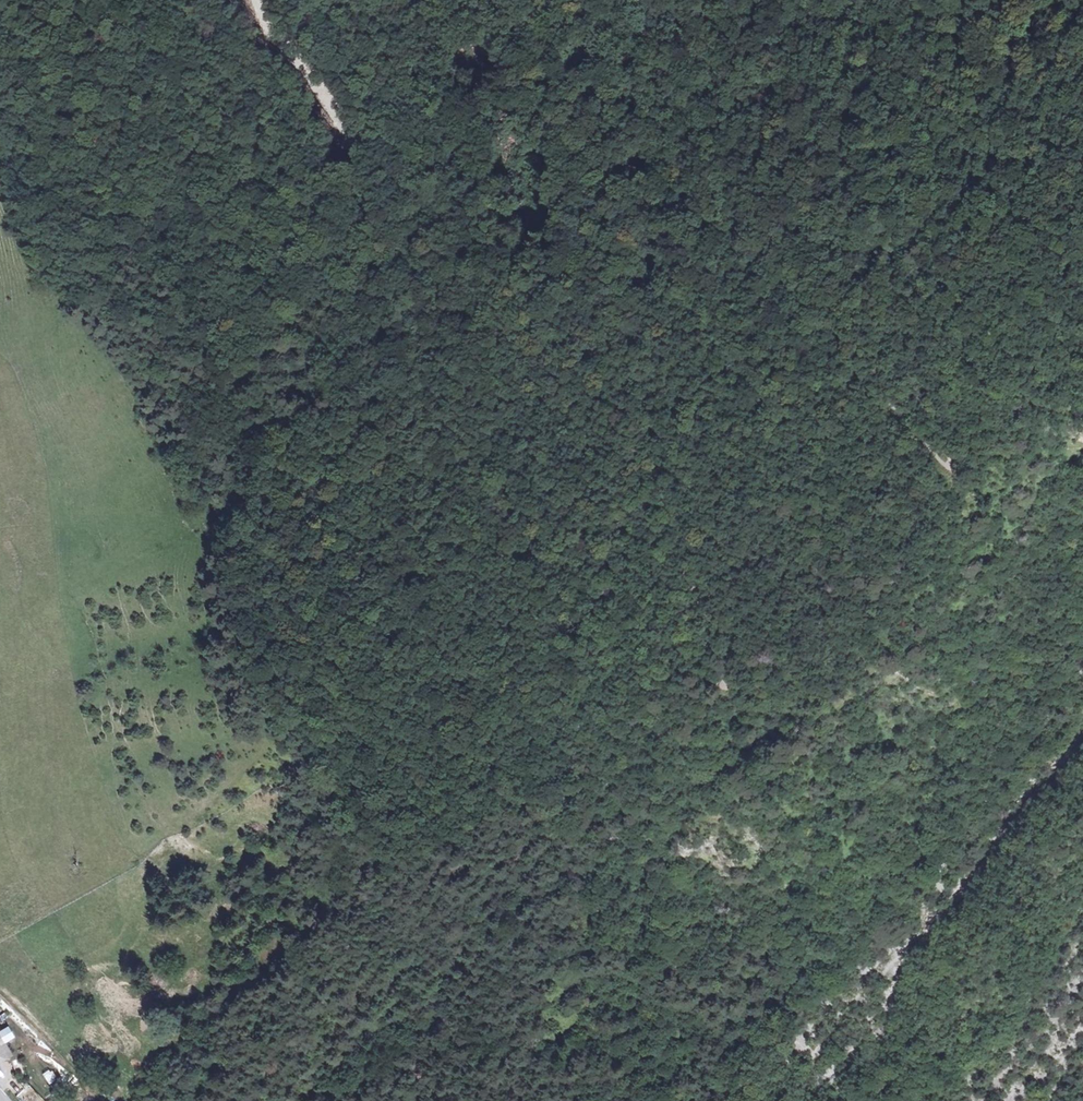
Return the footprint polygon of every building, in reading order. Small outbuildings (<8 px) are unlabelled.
[(0,1042),(0,1045),(3,1051),(12,1046),(8,1037),(0,1042)] [(3,1051),(0,1052),(0,1071),(10,1066),(3,1051)]
